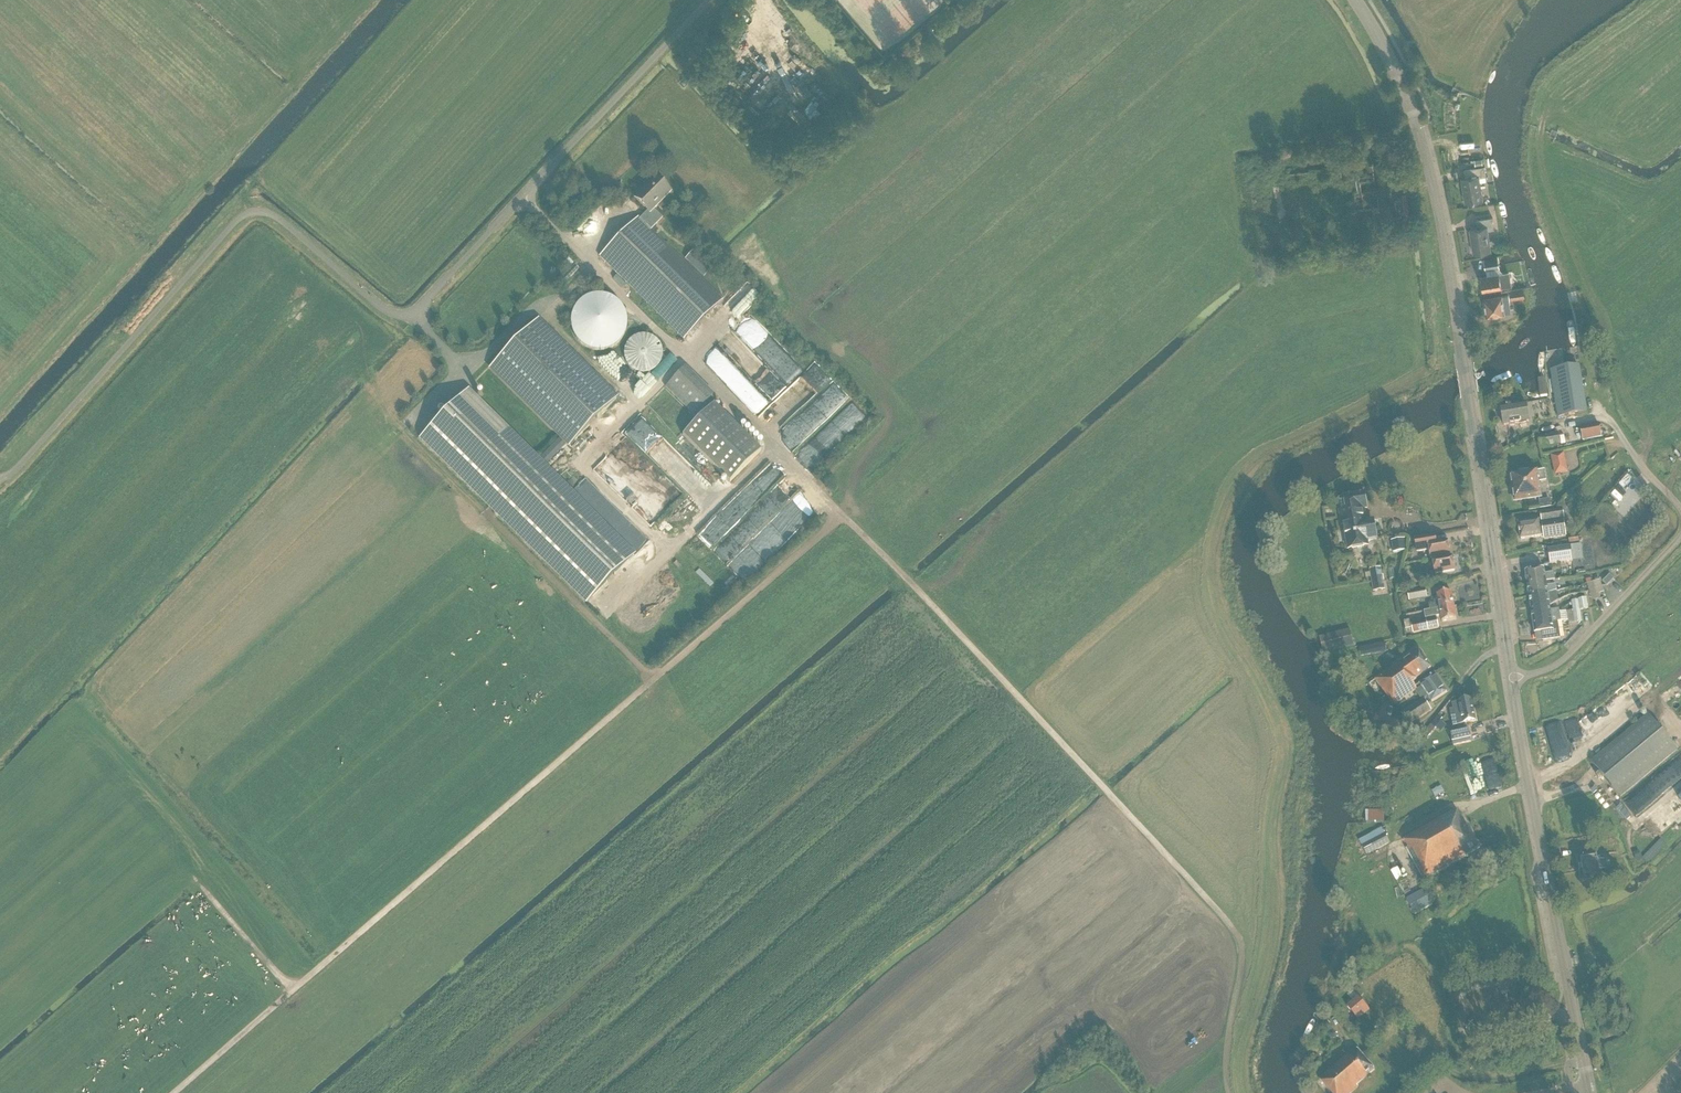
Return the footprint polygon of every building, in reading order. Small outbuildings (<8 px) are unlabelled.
[(1464,169),(1466,178),(1461,179),(1465,202),(1483,199),(1480,181),(1488,180),(1486,166),(1464,169)] [(640,219),(651,230),(663,218),(654,210),(671,192),(655,177),(634,198),(648,211),(640,219)] [(640,219),(639,217),(600,257),(683,339),(722,300),(651,230),(640,219)] [(1488,231),(1495,230),(1492,217),(1476,220),(1477,228),(1470,229),(1474,253),(1491,250),(1488,231)] [(713,269),(694,250),(685,259),(704,278),(713,269)] [(1499,267),(1498,257),(1485,259),(1486,269),(1499,267)] [(1513,286),(1511,272),(1481,277),(1483,291),(1513,286)] [(748,281),(725,304),(739,317),(761,293),(748,281)] [(1526,295),(1525,286),(1511,289),(1513,297),(1526,295)] [(571,318),(571,320),(571,322),(571,323),(571,324),(572,326),(572,328),(572,329),(573,330),(573,332),(574,333),(576,336),(578,338),(580,340),(582,342),(584,344),(586,345),(589,346),(590,347),(592,347),(594,348),(597,348),(599,348),(602,348),(605,348),(607,347),(610,346),(612,345),(615,343),(617,342),(619,340),(621,338),(622,336),(624,333),(624,332),(625,331),(626,328),(626,326),(627,324),(627,323),(627,322),(627,320),(627,317),(627,315),(626,314),(626,312),(625,311),(625,310),(624,308),(624,307),(622,304),(621,302),(619,301),(618,299),(617,299),(615,297),(613,296),(611,295),(610,294),(607,293),(604,293),(601,292),(599,292),(597,292),(595,292),(592,293),(590,293),(588,295),(585,296),(583,297),(581,299),(579,301),(577,303),(576,304),(575,305),(575,306),(574,308),(573,310),(573,311),(572,312),(572,314),(571,315),(571,317),(571,318)] [(1509,302),(1508,295),(1484,299),(1487,316),(1510,312),(1508,302),(1509,302)] [(618,397),(541,321),(492,370),(570,446),(618,397)] [(746,339),(763,356),(767,351),(773,357),(783,348),(761,325),(746,339)] [(662,355),(663,352),(662,349),(661,346),(659,343),(657,340),(655,338),(652,336),(649,335),(646,335),(642,335),(639,335),(636,336),(633,338),(631,340),(628,342),(627,345),(626,348),(625,351),(625,355),(625,358),(626,361),(628,364),(630,366),(633,369),(635,370),(638,371),(642,372),(645,372),(648,372),(651,371),(654,369),(657,367),(659,364),(661,362),(662,359),(662,355)] [(1579,367),(1550,371),(1558,418),(1587,413),(1579,367)] [(665,387),(694,415),(712,396),(684,368),(665,387)] [(634,556),(467,391),(421,438),(587,603),(634,556)] [(1529,422),(1526,403),(1501,407),(1504,426),(1520,423),(1521,426),(1527,425),(1526,422),(1529,422)] [(761,450),(731,421),(714,404),(683,435),(730,482),(761,450)] [(1602,438),(1599,423),(1580,427),(1582,441),(1602,438)] [(1560,445),(1558,433),(1539,436),(1541,448),(1560,445)] [(1568,472),(1564,452),(1550,455),(1555,475),(1568,472)] [(1511,476),(1515,501),(1540,498),(1538,483),(1546,482),(1544,472),(1537,473),(1537,472),(1511,476)] [(1368,509),(1365,491),(1343,496),(1343,497),(1339,498),(1339,499),(1348,550),(1368,546),(1367,542),(1377,540),(1374,524),(1367,526),(1364,510),(1368,509)] [(1550,506),(1549,499),(1538,500),(1539,507),(1550,506)] [(1518,523),(1521,540),(1544,536),(1544,539),(1566,536),(1562,510),(1538,514),(1539,520),(1518,523)] [(1450,555),(1448,541),(1432,544),(1430,537),(1415,539),(1417,552),(1429,550),(1431,559),(1450,555)] [(1407,551),(1405,538),(1391,541),(1393,553),(1407,551)] [(1572,561),(1572,560),(1570,546),(1548,549),(1550,565),(1572,561)] [(1455,571),(1452,557),(1433,560),(1434,568),(1427,570),(1428,574),(1421,576),(1422,583),(1436,581),(1435,574),(1455,571)] [(1385,590),(1381,567),(1369,569),(1371,582),(1373,592),(1385,590)] [(1527,585),(1546,582),(1555,581),(1554,573),(1545,574),(1544,570),(1525,572),(1527,585)] [(1587,582),(1594,600),(1607,595),(1600,577),(1587,582)] [(1529,597),(1548,594),(1556,591),(1556,585),(1547,586),(1546,582),(1527,585),(1529,597)] [(1428,598),(1426,588),(1407,592),(1409,602),(1428,598)] [(1454,606),(1452,593),(1437,595),(1439,606),(1436,606),(1435,604),(1429,605),(1430,610),(1454,606)] [(1529,597),(1531,609),(1550,606),(1558,602),(1557,593),(1548,595),(1548,594),(1529,597)] [(1580,611),(1581,611),(1589,610),(1587,598),(1578,599),(1578,600),(1580,611)] [(1580,611),(1578,600),(1571,601),(1574,623),(1582,622),(1581,611),(1580,611)] [(1430,610),(1424,611),(1425,619),(1441,616),(1442,622),(1456,620),(1454,606),(1430,610)] [(1551,618),(1559,612),(1559,609),(1550,611),(1550,606),(1531,609),(1533,621),(1551,618)] [(1561,622),(1559,612),(1551,618),(1533,621),(1535,634),(1542,633),(1543,641),(1560,639),(1558,623),(1561,622)] [(1438,629),(1436,619),(1411,624),(1413,634),(1438,629)] [(1349,631),(1320,638),(1320,640),(1322,650),(1323,652),(1352,645),(1349,631)] [(1431,668),(1418,649),(1375,678),(1388,698),(1390,697),(1394,703),(1395,704),(1417,689),(1412,681),(1431,668)] [(1447,692),(1435,674),(1419,684),(1431,702),(1447,692)] [(1431,711),(1424,700),(1402,714),(1409,725),(1431,711)] [(1476,721),(1472,700),(1453,704),(1454,710),(1452,711),(1453,716),(1456,716),(1457,725),(1476,721)] [(1562,718),(1545,721),(1549,742),(1564,740),(1562,731),(1580,728),(1578,714),(1562,717),(1562,718)] [(1677,750),(1649,716),(1648,715),(1591,762),(1621,797),(1677,750)] [(1453,746),(1459,744),(1471,742),(1468,729),(1451,732),(1453,746)] [(1437,798),(1447,795),(1444,784),(1433,787),(1437,798)] [(1462,819),(1456,809),(1403,839),(1408,847),(1406,848),(1424,881),(1468,856),(1467,854),(1478,847),(1463,819),(1462,819)] [(1367,855),(1389,843),(1382,829),(1359,841),(1367,855)] [(1578,858),(1581,882),(1600,879),(1599,871),(1605,870),(1603,860),(1598,861),(1597,855),(1578,858)] [(1607,877),(1609,884),(1620,881),(1618,874),(1607,877)] [(1424,890),(1406,900),(1415,915),(1433,905),(1424,890)] [(1369,1011),(1359,998),(1347,1007),(1358,1020),(1365,1014),(1369,1011)] [(1356,1048),(1320,1079),(1332,1092),(1351,1092),(1358,1087),(1357,1085),(1375,1070),(1356,1048)]
